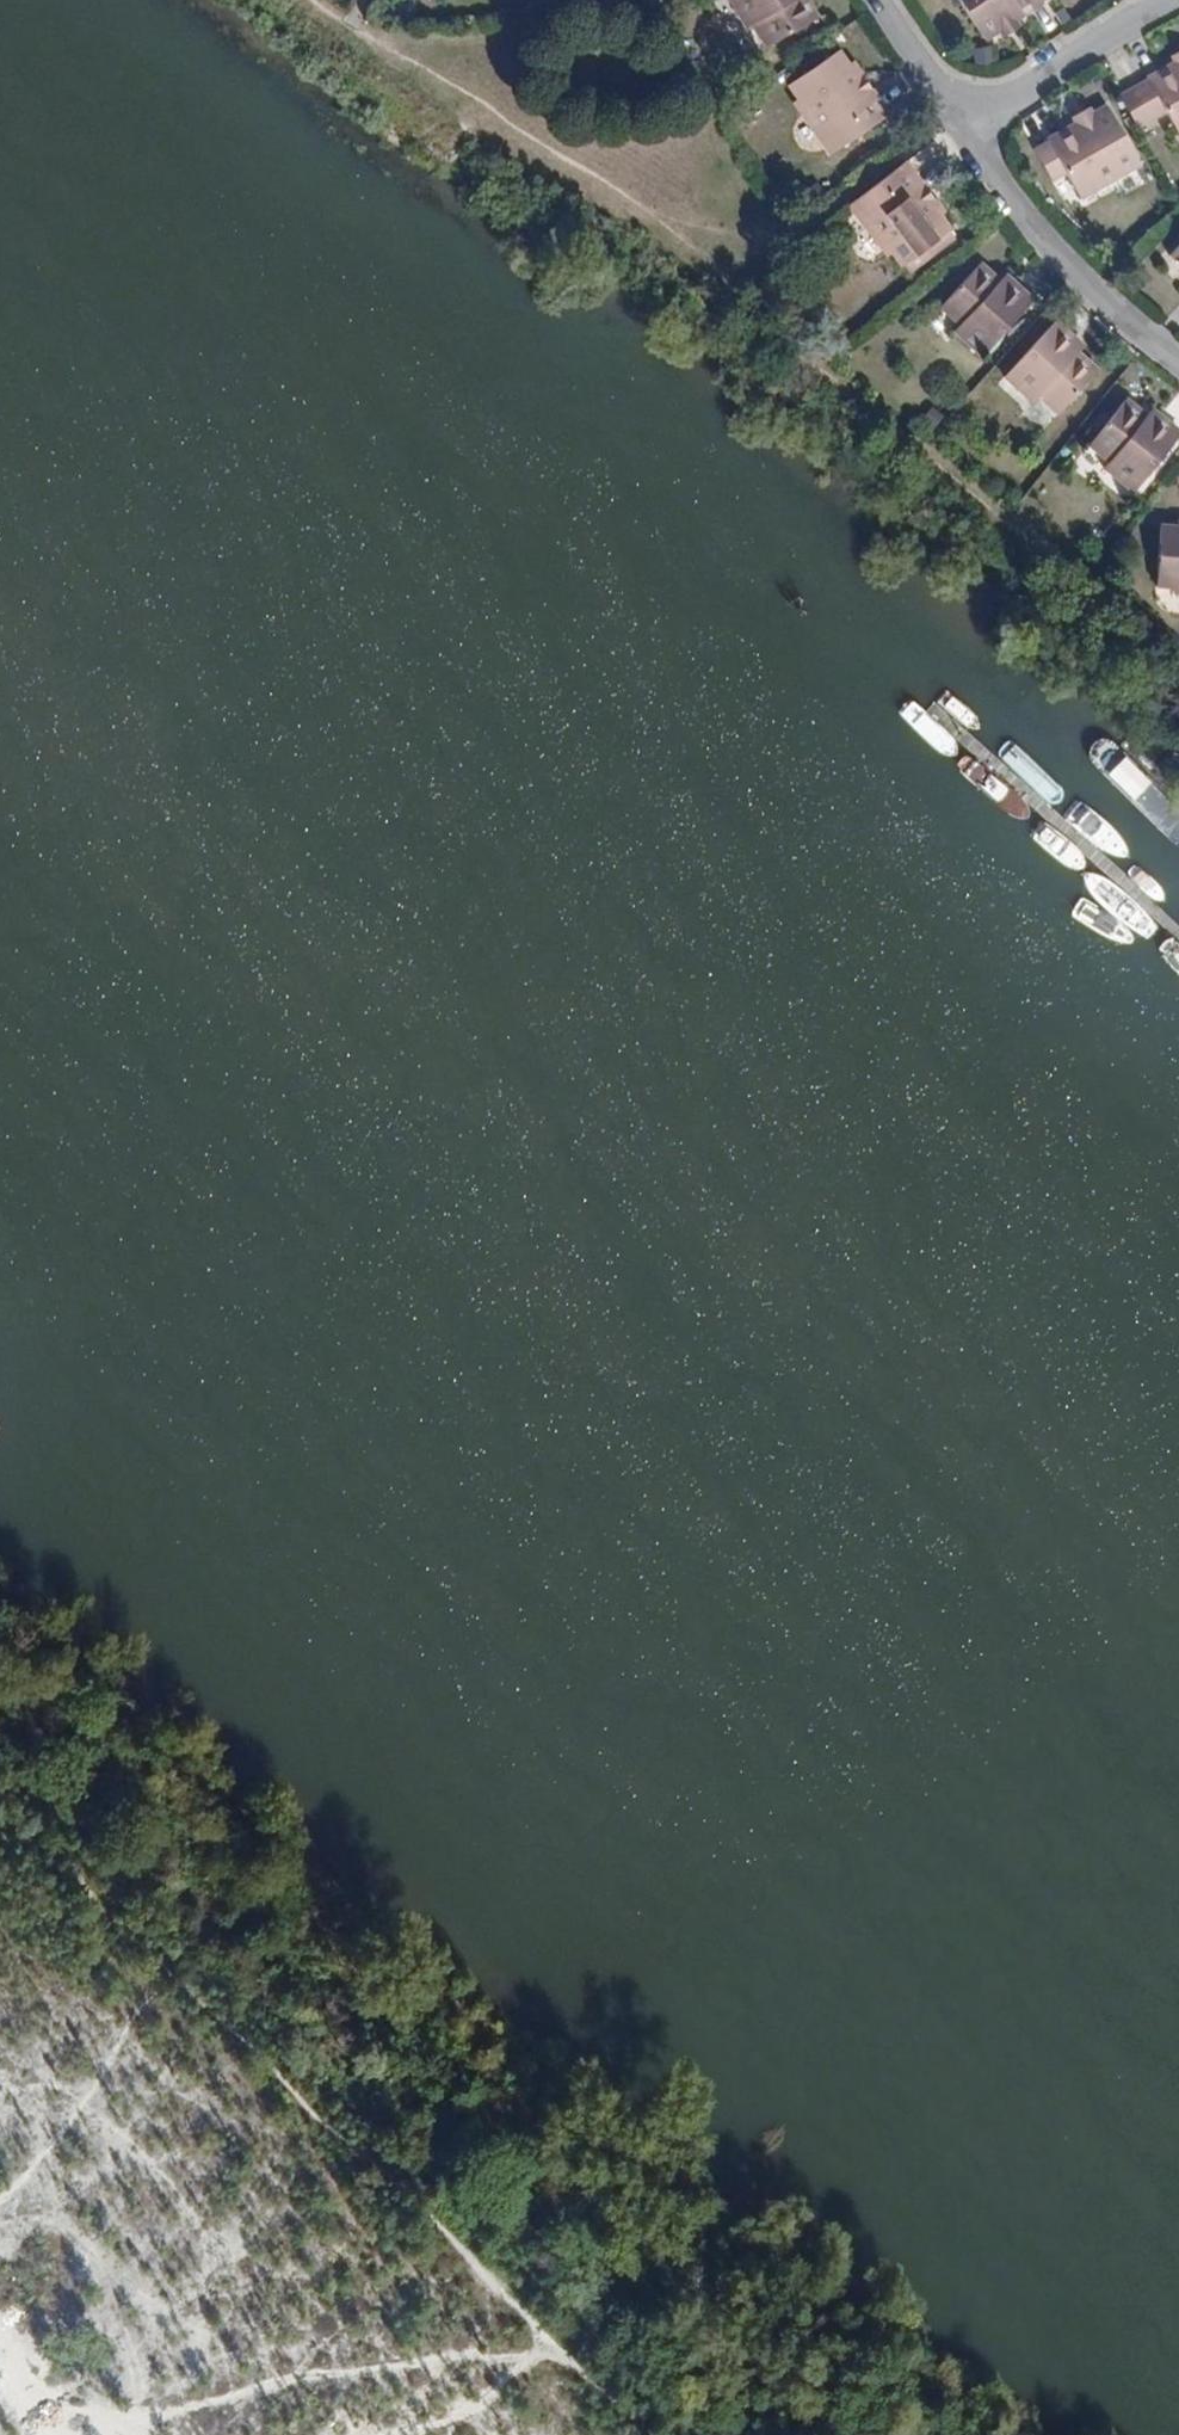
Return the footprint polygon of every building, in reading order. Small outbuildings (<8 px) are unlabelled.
[(744,24),(754,20),(764,41),(815,12),(809,0),(732,0),(744,24)] [(1010,14),(1032,0),(954,0),(976,35),(990,26),(994,24),(991,20),(1005,11),(1008,15),(1010,14)] [(995,32),(1014,18),(1010,14),(1008,15),(1005,11),(991,20),(994,24),(990,26),(995,32)] [(1162,53),(1166,59),(1170,56),(1172,61),(1178,57),(1178,43),(1162,53)] [(851,78),(854,76),(845,62),(835,47),(784,82),(811,123),(807,126),(825,152),(883,110),(866,86),(860,91),(851,78)] [(1166,59),(1142,73),(1144,77),(1118,92),(1137,122),(1162,106),(1177,130),(1178,129),(1178,57),(1172,61),(1170,56),(1166,59)] [(860,91),(866,86),(848,59),(845,62),(854,76),(851,78),(860,91)] [(1070,121),(1066,123),(1042,138),(1043,140),(1027,150),(1045,182),(1063,172),(1076,193),(1134,156),(1100,102),(1086,110),(1083,112),(1085,116),(1072,125),(1070,121)] [(1061,116),(1066,123),(1070,121),(1072,125),(1085,116),(1083,112),(1086,110),(1081,103),(1061,116)] [(898,263),(947,224),(929,202),(925,198),(922,200),(911,186),(918,181),(900,159),(844,203),(863,226),(866,223),(898,263)] [(929,202),(933,198),(918,181),(911,186),(922,200),(925,198),(929,202)] [(1164,252),(1178,266),(1178,235),(1164,252)] [(1011,277),(1005,284),(998,278),(980,262),(939,305),(955,320),(950,326),(979,351),(1031,295),(1011,277)] [(1004,271),(998,278),(1005,284),(1011,277),(1004,271)] [(1093,364),(1071,345),(1063,338),(1068,332),(1052,318),(1000,371),(1029,398),(1034,393),(1052,408),(1093,364)] [(1071,345),(1076,339),(1068,332),(1063,338),(1071,345)] [(1175,432),(1155,414),(1149,421),(1140,413),(1125,400),(1085,446),(1102,461),(1098,466),(1125,490),(1175,432)] [(1146,406),(1140,413),(1149,421),(1155,414),(1146,406)] [(1151,583),(1178,584),(1178,523),(1178,522),(1155,521),(1151,583)]
